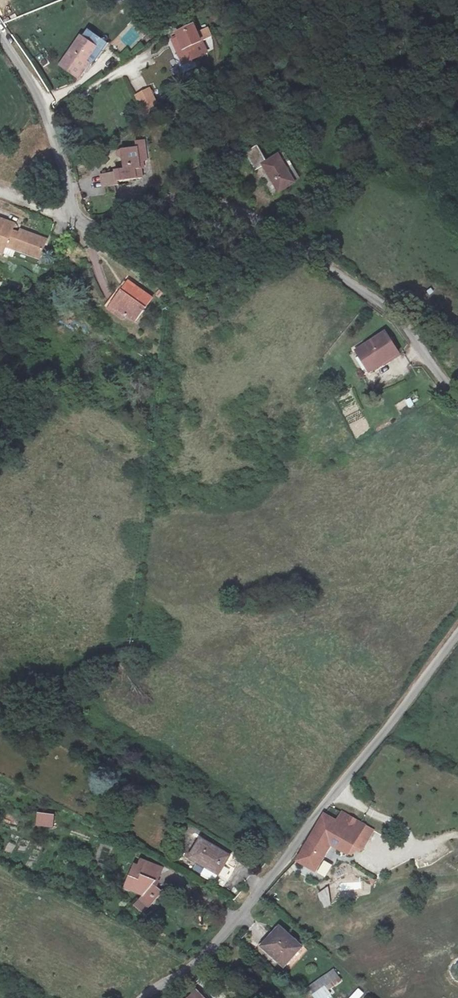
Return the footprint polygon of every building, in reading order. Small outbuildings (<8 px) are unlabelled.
[(192,23),(168,35),(177,53),(212,36),(207,27),(196,32),(192,23)] [(134,24),(120,38),(130,48),(144,34),(134,24)] [(204,48),(187,55),(193,72),(210,65),(204,48)] [(89,55),(66,79),(83,96),(106,73),(89,55)] [(141,111),(157,104),(150,87),(133,94),(141,111)] [(296,183),(280,157),(266,166),(257,151),(245,158),(254,173),(263,168),(280,193),(296,183)] [(140,162),(122,164),(121,164),(121,165),(120,166),(120,167),(120,168),(120,169),(121,170),(122,171),(124,171),(125,171),(126,183),(118,184),(118,185),(107,186),(107,196),(126,195),(125,193),(141,191),(141,188),(146,187),(146,176),(149,175),(148,156),(139,157),(140,162)] [(0,222),(0,257),(24,268),(35,242),(12,232),(10,236),(2,233),(6,224),(0,222)] [(97,247),(89,248),(89,263),(97,263),(97,247)] [(122,284),(128,273),(122,269),(115,280),(122,284)] [(115,280),(112,286),(106,295),(121,303),(132,310),(147,284),(128,273),(122,284),(115,280)] [(118,309),(121,303),(106,295),(112,286),(106,284),(99,298),(118,309)] [(400,348),(387,328),(382,330),(390,355),(402,351),(400,348)] [(347,345),(340,347),(347,371),(355,368),(388,358),(381,334),(347,345)] [(341,408),(348,422),(361,416),(354,402),(341,408)] [(334,816),(301,858),(320,872),(341,847),(358,858),(376,833),(353,816),(347,825),(334,816)] [(65,835),(68,825),(53,821),(51,832),(65,835)] [(221,880),(231,862),(202,846),(192,864),(221,880)] [(152,902),(160,906),(166,892),(158,888),(160,883),(165,884),(168,876),(141,870),(134,894),(154,895),(152,902)] [(340,874),(331,883),(340,892),(349,881),(340,874)] [(324,908),(334,904),(328,888),(318,891),(324,908)] [(296,972),(311,953),(285,931),(279,939),(282,942),(273,953),(296,972)] [(334,975),(326,968),(319,977),(327,983),(334,975)] [(364,993),(358,987),(348,997),(360,997),(364,993)]
